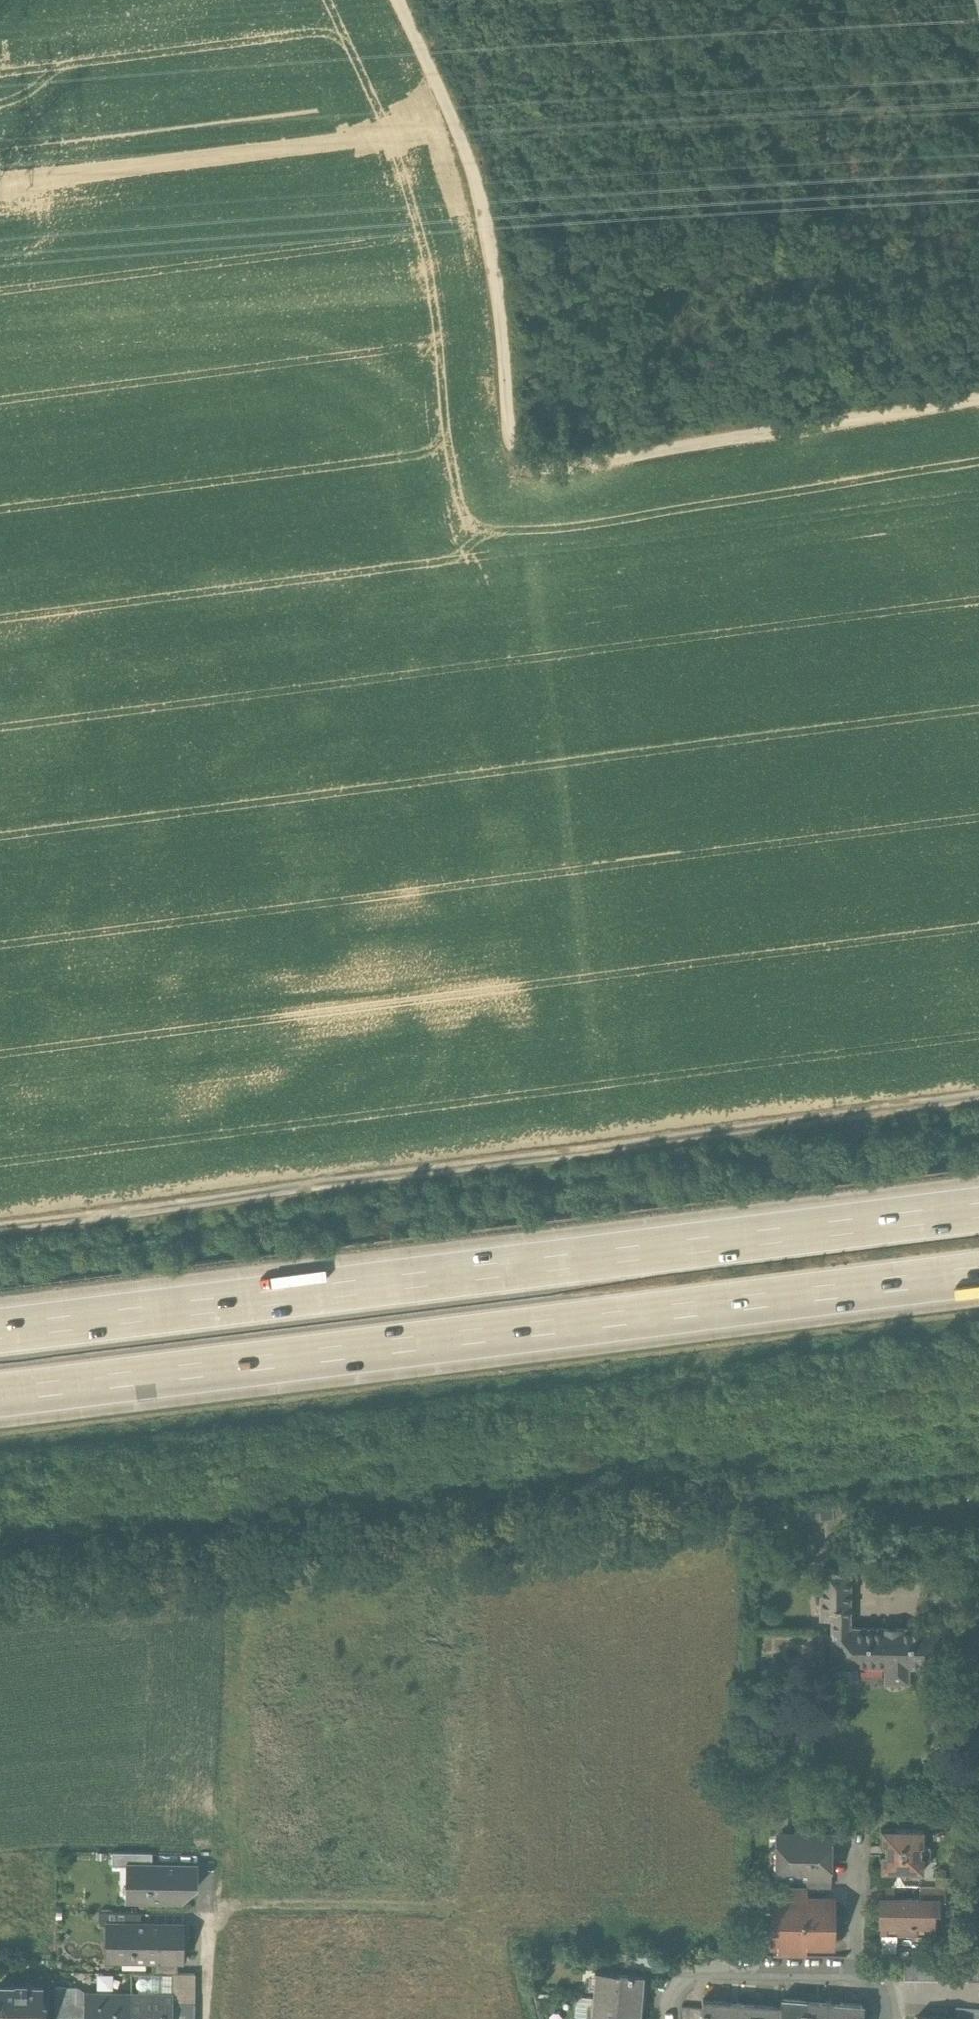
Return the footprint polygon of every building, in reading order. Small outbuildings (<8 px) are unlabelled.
[(850,1569),(821,1568),(821,1618),(832,1619),(849,1619),(850,1569)] [(941,1629),(849,1628),(849,1619),(832,1619),(831,1680),(838,1680),(843,1686),(850,1680),(857,1680),(857,1666),(885,1666),(885,1681),(907,1682),(908,1667),(941,1667),(941,1653),(941,1629)] [(923,1831),(881,1830),(881,1847),(885,1847),(885,1855),(881,1855),(881,1871),(922,1872),(922,1857),(929,1857),(931,1855),(931,1847),(929,1846),(923,1845),(923,1831)] [(829,1833),(781,1832),(781,1875),(807,1875),(828,1875),(828,1874),(829,1833)] [(152,1853),(112,1853),(112,1866),(131,1867),(131,1865),(152,1866),(152,1853)] [(152,1866),(131,1865),(131,1867),(130,1901),(179,1902),(179,1884),(195,1884),(196,1866),(152,1866)] [(828,1875),(807,1875),(806,1888),(831,1888),(831,1874),(828,1874),(828,1875)] [(805,1888),(781,1887),(781,1900),(805,1900),(805,1888)] [(945,1887),(920,1887),(920,1900),(937,1900),(945,1901),(945,1887)] [(920,1900),(880,1899),(879,1935),(932,1935),(933,1909),(937,1909),(937,1900),(920,1900)] [(781,1900),(773,1900),(772,1922),(832,1923),(832,1901),(805,1900),(781,1900)] [(141,1913),(118,1913),(117,1925),(141,1925),(141,1913)] [(832,1923),(772,1922),(772,1944),(780,1944),(804,1945),(832,1945),(832,1923)] [(117,1925),(110,1925),(110,1944),(113,1944),(113,1954),(126,1955),(146,1956),(145,1961),(154,1962),(178,1962),(184,1962),(184,1960),(178,1959),(179,1928),(185,1928),(184,1926),(141,1925),(117,1925)] [(804,1945),(780,1944),(780,1956),(804,1956),(804,1945)] [(655,1953),(629,1952),(629,1966),(655,1969),(655,1953)] [(918,1957),(905,1957),(904,1981),(918,1981),(918,1957)] [(930,1957),(918,1957),(918,1981),(930,1981),(930,1957)] [(943,1958),(930,1957),(930,1981),(943,1982),(943,1958)] [(955,1958),(943,1958),(943,1982),(955,1982),(955,1958)] [(968,1958),(955,1958),(955,1982),(968,1982),(968,1958)] [(968,1958),(968,1982),(978,1982),(978,1958),(968,1958)] [(178,1962),(154,1962),(154,1973),(171,1974),(178,1974),(178,1962)] [(642,1976),(594,1972),(592,1998),(640,2002),(642,1976)] [(178,1974),(171,1974),(171,1993),(172,1994),(172,2003),(173,2003),(195,2003),(195,1974),(178,1974)] [(0,1985),(0,2018),(46,2018),(46,2002),(42,2002),(43,1986),(0,1985)] [(77,1987),(55,1987),(55,2012),(77,2012),(77,1987)] [(84,1992),(84,2018),(131,2018),(131,1993),(84,1992)] [(131,1993),(131,2018),(173,2018),(173,2003),(172,2003),(172,1994),(171,1993),(131,1993)] [(592,1998),(591,2018),(639,2018),(640,2002),(592,1998)] [(782,1998),(781,2007),(780,2018),(806,2018),(808,2001),(782,1998)] [(703,2000),(702,2009),(701,2018),(728,2018),(729,2002),(703,2000)] [(808,2001),(806,2018),(832,2018),(834,2003),(808,2001)] [(729,2002),(728,2018),(754,2018),(755,2005),(729,2002)] [(834,2003),(832,2018),(863,2018),(864,2005),(834,2003)] [(755,2005),(754,2018),(780,2018),(781,2007),(755,2005)] [(682,2006),(681,2011),(680,2015),(680,2018),(681,2018),(701,2018),(702,2009),(682,2006)] [(954,2008),(953,2018),(978,2018),(978,2010),(954,2008)]
